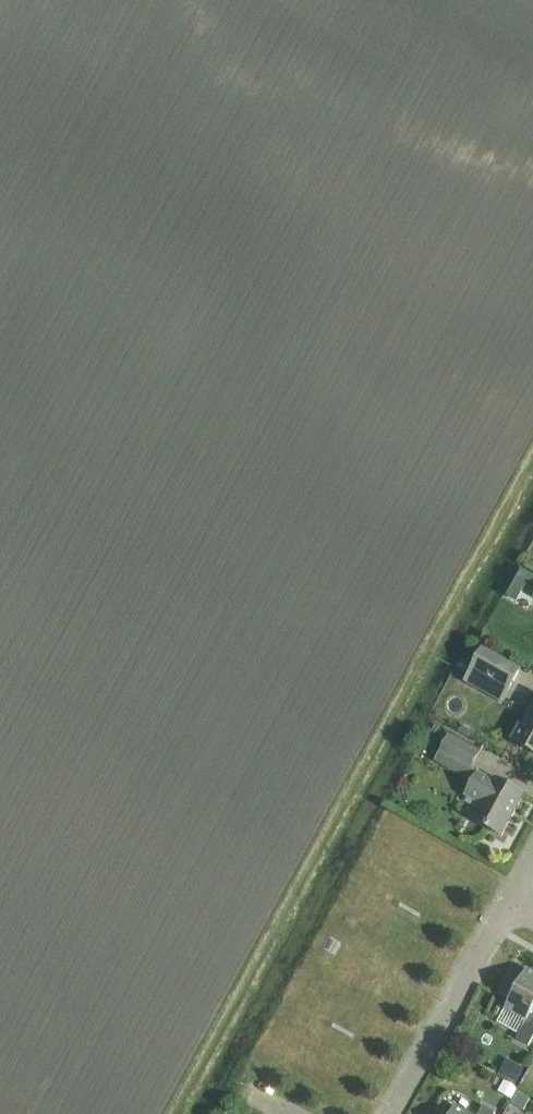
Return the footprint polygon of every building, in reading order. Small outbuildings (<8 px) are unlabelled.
[(518,669),(484,651),(466,683),(500,702),(518,669)] [(517,744),(532,753),(532,706),(513,742),(517,744)] [(449,737),(440,753),(471,769),(479,754),(449,737)] [(473,820),(501,836),(524,795),(495,779),(494,782),(478,774),(466,797),(481,805),(473,820)] [(527,970),(522,979),(511,973),(499,995),(510,1001),(505,1010),(527,1022),(516,1040),(529,1046),(532,1038),(532,974),(527,970)] [(524,1069),(507,1059),(498,1075),(515,1084),(524,1069)]
